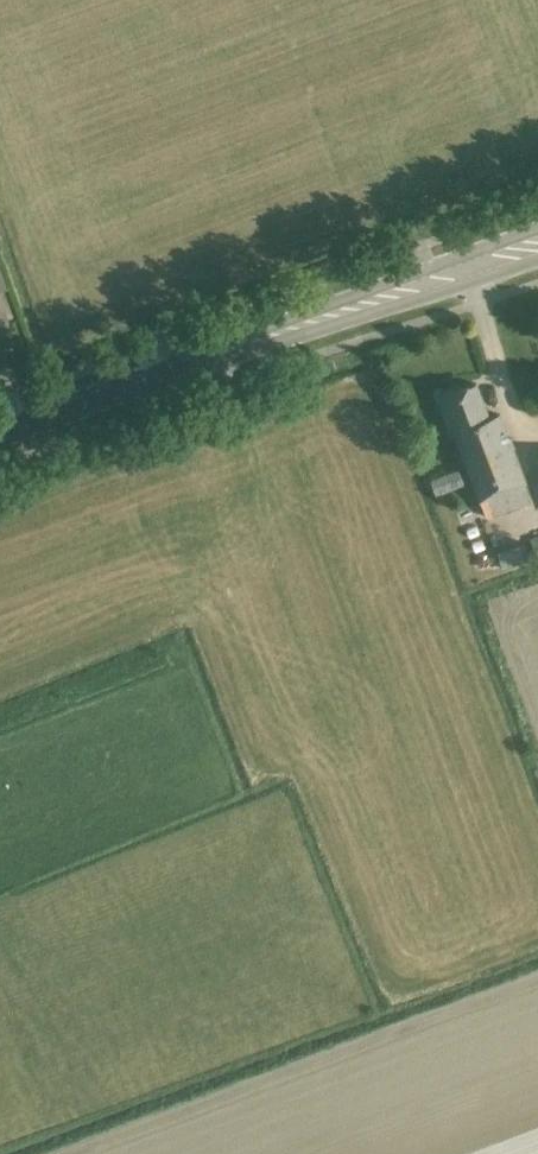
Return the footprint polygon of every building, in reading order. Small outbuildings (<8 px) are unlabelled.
[(440,397),(480,500),(487,517),(530,501),(524,483),(525,483),(498,413),(488,417),(475,384),(440,397)] [(529,538),(535,554),(537,553),(537,535),(529,538)] [(525,543),(497,553),(502,568),(530,558),(525,543)]
